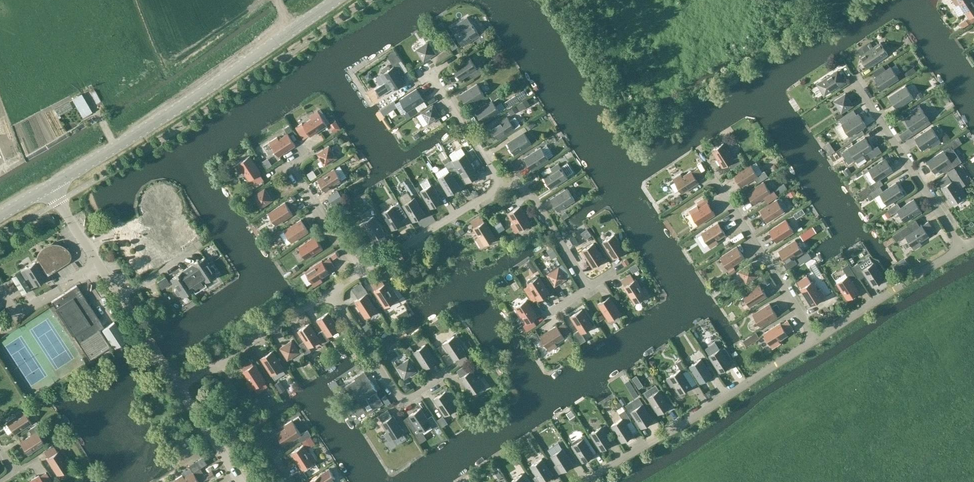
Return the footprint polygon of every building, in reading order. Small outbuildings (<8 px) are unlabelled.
[(973,15),(973,1),(973,0),(953,0),(956,5),(959,3),(965,12),(966,11),(970,18),(973,15)] [(453,29),(456,33),(455,34),(463,46),(480,35),(472,23),(463,29),(460,25),(458,24),(454,27),(453,29)] [(424,61),(436,54),(428,42),(416,49),(424,61)] [(881,42),(859,56),(867,68),(888,54),(881,42)] [(395,49),(387,54),(393,64),(402,59),(395,49)] [(460,80),(470,73),(474,78),(484,72),(480,66),(477,68),(469,57),(453,68),(460,80)] [(894,61),(901,72),(906,69),(899,58),(894,61)] [(399,61),(406,72),(408,70),(402,60),(401,60),(399,61)] [(393,65),(394,66),(380,75),(385,83),(388,81),(393,90),(405,83),(400,75),(406,72),(399,61),(393,65)] [(882,89),(899,78),(891,67),(874,78),(882,89)] [(839,71),(829,77),(828,76),(817,83),(824,95),(836,88),(837,89),(846,83),(839,71)] [(376,94),(382,91),(379,84),(373,86),(376,94)] [(468,106),(485,96),(477,84),(460,95),(468,106)] [(897,108),(913,97),(906,86),(889,97),(897,108)] [(407,111),(424,101),(417,89),(400,100),(407,111)] [(841,113),(853,105),(845,93),(834,101),(841,113)] [(92,112),(82,94),(73,99),(83,117),(92,112)] [(483,123),(500,112),(492,100),(475,111),(483,123)] [(429,124),(441,116),(433,104),(421,112),(429,124)] [(912,130),(929,119),(919,105),(912,110),(913,113),(904,119),(912,130)] [(311,136),(327,125),(318,111),(310,116),(312,118),(303,124),(304,126),(297,130),(304,139),(310,135),(311,136)] [(849,136),(866,125),(858,113),(842,124),(849,136)] [(498,139),(515,128),(507,117),(491,127),(498,139)] [(933,147),(941,141),(932,127),(915,138),(923,150),(931,144),(933,147)] [(515,155),(532,144),(524,132),(507,143),(515,155)] [(279,156),(295,145),(288,133),(279,139),(277,137),(269,142),(279,156)] [(865,137),(848,148),(857,162),(865,157),(864,155),(867,152),(871,158),(882,152),(878,146),(872,149),(865,137)] [(732,169),(742,162),(739,156),(734,159),(724,143),(712,150),(722,167),(728,164),(732,169)] [(325,165),(337,158),(329,146),(317,154),(325,165)] [(532,170),(549,159),(541,147),(524,158),(532,170)] [(935,173),(952,162),(944,150),(927,161),(935,173)] [(466,183),(477,176),(474,171),(476,170),(465,153),(453,161),(464,177),(462,178),(466,183)] [(254,185),(263,179),(259,173),(261,172),(250,156),(236,165),(241,173),(243,171),(249,180),(250,179),(254,185)] [(873,191),(880,186),(883,184),(880,179),(893,170),(885,159),(869,169),(876,181),(869,185),(873,191)] [(446,164),(450,171),(438,178),(448,195),(460,188),(453,176),(458,173),(451,161),(446,164)] [(314,165),(317,171),(323,168),(321,162),(314,165)] [(551,188),(568,177),(559,163),(551,168),(552,171),(543,177),(551,188)] [(765,171),(758,175),(750,164),(734,175),(741,186),(754,178),(758,183),(768,176),(765,171)] [(326,191),(342,180),(335,168),(318,179),(326,191)] [(698,181),(704,177),(698,168),(692,172),(691,170),(682,176),(681,174),(673,179),(682,193),(699,182),(698,181)] [(423,177),(425,183),(432,180),(430,174),(423,177)] [(952,204),(966,195),(961,187),(959,189),(953,180),(952,181),(948,175),(938,181),(942,187),(941,188),(952,204)] [(754,204),(765,198),(768,203),(778,196),(774,191),(771,193),(764,182),(747,192),(754,204)] [(883,191),(880,186),(873,191),(869,193),(873,198),(880,194),(887,205),(904,194),(896,182),(883,191)] [(431,208),(443,201),(432,184),(420,191),(431,208)] [(261,207),(272,200),(265,188),(253,196),(261,207)] [(558,211),(575,200),(567,188),(551,199),(558,211)] [(184,217),(179,214),(181,207),(179,200),(176,194),(170,190),(163,189),(156,190),(150,194),(146,200),(144,207),(146,214),(147,216),(141,221),(142,220),(149,230),(144,233),(148,239),(146,240),(146,241),(145,242),(142,246),(141,252),(142,258),(145,262),(149,265),(155,266),(161,265),(183,251),(180,247),(193,239),(183,224),(186,222),(184,217)] [(413,222),(425,214),(415,197),(403,205),(413,222)] [(767,222),(784,211),(777,199),(760,210),(767,222)] [(905,222),(922,211),(914,199),(901,207),(898,202),(887,209),(891,215),(897,210),(905,222)] [(276,225),(293,214),(285,202),(268,213),(276,225)] [(697,205),(689,210),(698,225),(715,214),(708,202),(699,208),(697,205)] [(392,230),(404,222),(394,205),(382,213),(392,230)] [(516,232),(530,223),(520,206),(508,214),(514,223),(511,224),(516,232)] [(485,221),(484,221),(480,215),(471,221),(475,227),(473,228),(479,237),(476,239),(481,247),(496,238),(485,221)] [(378,246),(387,240),(383,234),(385,233),(374,216),(360,225),(365,233),(367,231),(373,240),(374,239),(378,246)] [(777,242),(794,231),(786,219),(769,230),(777,242)] [(292,242),(309,231),(301,220),(284,230),(292,242)] [(921,224),(905,235),(914,249),(922,244),(920,241),(929,236),(928,234),(934,230),(928,221),(922,225),(921,224)] [(717,240),(726,234),(718,222),(701,233),(710,248),(718,242),(717,240)] [(603,242),(607,249),(613,259),(625,251),(614,234),(603,242)] [(732,235),(725,238),(728,243),(734,241),(732,235)] [(315,236),(298,247),(306,259),(323,248),(315,236)] [(795,240),(781,249),(778,250),(786,262),(783,263),(787,269),(796,263),(793,258),(803,252),(795,240)] [(594,243),(585,249),(582,251),(593,267),(605,260),(594,243)] [(53,245),(51,245),(50,245),(49,246),(47,246),(46,247),(45,248),(44,249),(42,250),(42,251),(41,252),(40,253),(39,255),(38,256),(38,258),(38,259),(38,260),(21,271),(26,279),(28,277),(34,286),(46,279),(41,271),(45,269),(47,273),(64,263),(69,253),(68,252),(67,251),(66,250),(65,249),(64,248),(62,247),(60,246),(59,246),(58,245),(57,245),(54,245),(53,245)] [(115,245),(107,248),(110,256),(118,253),(115,245)] [(737,246),(732,249),(720,257),(728,268),(745,258),(737,246)] [(796,260),(799,265),(811,257),(808,252),(796,260)] [(187,268),(200,289),(206,285),(204,282),(216,275),(215,274),(215,275),(214,273),(215,272),(216,270),(213,266),(211,266),(210,267),(204,258),(205,258),(205,257),(198,262),(198,261),(187,268)] [(329,258),(323,262),(322,261),(305,271),(314,286),(322,281),(321,278),(330,272),(329,271),(335,267),(329,258)] [(545,269),(548,274),(547,274),(555,286),(566,278),(559,267),(558,267),(555,262),(545,269)] [(874,262),(862,270),(873,287),(885,279),(874,262)] [(24,280),(13,263),(5,268),(16,285),(24,280)] [(739,271),(746,283),(748,285),(754,281),(752,279),(758,275),(751,263),(739,271)] [(836,283),(837,283),(835,284),(835,286),(837,289),(839,290),(840,289),(847,299),(859,292),(851,280),(856,277),(848,264),(842,267),(848,275),(836,283)] [(195,292),(200,289),(187,268),(176,275),(177,276),(170,280),(171,280),(176,288),(175,289),(175,291),(177,295),(179,295),(180,294),(182,296),(181,297),(193,289),(195,292)] [(635,304),(649,294),(644,286),(641,288),(636,279),(634,280),(630,274),(621,280),(625,286),(624,287),(635,304)] [(537,276),(535,276),(528,280),(527,282),(528,283),(527,284),(538,301),(550,293),(539,276),(538,277),(537,276)] [(811,305),(825,296),(820,288),(818,290),(812,281),(811,282),(807,276),(798,282),(802,288),(800,289),(811,305)] [(385,307),(399,298),(394,290),(392,292),(386,283),(385,284),(381,278),(371,284),(375,290),(374,291),(385,307)] [(750,306),(767,296),(759,284),(743,294),(750,306)] [(76,306),(86,299),(76,285),(66,292),(76,306)] [(366,318),(377,310),(367,294),(368,293),(365,288),(355,294),(358,299),(355,301),(366,318)] [(76,306),(66,292),(51,301),(78,343),(95,332),(93,329),(97,327),(93,321),(98,318),(86,299),(76,306)] [(609,321),(620,313),(610,297),(598,304),(609,321)] [(515,307),(526,324),(523,325),(527,331),(536,325),(533,320),(538,316),(527,300),(515,307)] [(770,303),(753,314),(760,326),(777,315),(770,303)] [(582,333),(593,326),(582,309),(570,317),(579,330),(574,333),(580,344),(586,340),(582,333)] [(317,320),(323,330),(318,333),(325,343),(330,340),(328,336),(339,329),(329,312),(317,320)] [(95,332),(78,343),(90,360),(111,346),(100,330),(104,327),(98,318),(93,321),(97,327),(93,329),(95,332)] [(787,333),(793,329),(787,320),(781,324),(780,323),(763,333),(772,348),(780,343),(779,340),(788,335),(787,333)] [(114,348),(126,341),(114,322),(102,330),(114,348)] [(298,331),(305,341),(299,345),(306,355),(311,351),(309,347),(320,340),(310,323),(298,331)] [(564,336),(570,332),(564,323),(558,327),(557,325),(540,336),(549,350),(557,345),(556,343),(564,337),(564,336)] [(460,365),(469,359),(465,353),(466,352),(460,343),(462,342),(457,334),(443,344),(454,360),(455,359),(460,365)] [(288,360),(300,352),(292,340),(280,348),(288,360)] [(425,369),(436,361),(425,344),(414,352),(425,369)] [(720,372),(731,365),(720,348),(709,356),(720,372)] [(272,375),(283,368),(273,351),(261,358),(272,375)] [(255,364),(254,365),(250,359),(241,365),(244,371),(243,371),(249,380),(246,382),(251,390),(266,381),(255,364)] [(405,378),(416,371),(409,359),(397,367),(405,378)] [(688,370),(681,359),(676,363),(681,369),(666,379),(672,386),(674,385),(680,394),(692,386),(683,373),(688,370)] [(700,383),(712,375),(701,359),(689,366),(700,383)] [(471,394),(485,385),(480,377),(477,379),(471,370),(470,371),(466,365),(457,371),(461,377),(460,378),(471,394)] [(276,376),(279,383),(284,380),(281,374),(276,376)] [(370,379),(360,386),(356,381),(346,388),(349,393),(353,391),(362,404),(370,399),(368,397),(377,391),(370,379)] [(658,414),(670,407),(659,390),(648,397),(658,414)] [(445,416),(457,408),(445,391),(434,399),(445,416)] [(641,428),(653,421),(642,404),(630,411),(641,428)] [(433,415),(428,419),(421,408),(409,416),(420,432),(431,425),(433,429),(439,425),(433,415)] [(390,441),(404,432),(393,415),(392,416),(388,410),(379,416),(383,422),(381,423),(387,432),(385,433),(390,441)] [(630,418),(625,410),(620,413),(623,418),(611,425),(622,442),(634,435),(627,424),(632,420),(630,418)] [(31,423),(24,411),(7,422),(14,434),(31,423)] [(308,430),(301,434),(292,420),(284,425),(286,428),(277,434),(284,445),(298,437),(301,442),(311,435),(308,430)] [(43,428),(39,423),(28,430),(32,435),(20,442),(27,454),(44,443),(37,432),(43,428)] [(601,450),(613,443),(602,426),(590,434),(601,450)] [(583,462),(594,455),(583,438),(572,446),(583,462)] [(53,445),(44,451),(48,457),(46,458),(57,475),(72,466),(66,458),(64,460),(58,451),(57,452),(53,445)] [(302,469),(317,460),(312,452),(309,454),(303,445),(292,453),(302,469)] [(562,472),(573,465),(562,448),(551,455),(557,465),(554,467),(558,474),(561,472),(562,472)] [(553,475),(542,459),(530,466),(537,476),(533,478),(535,481),(543,481),(553,475)] [(200,468),(194,472),(193,471),(184,477),(183,475),(175,480),(176,481),(201,481),(207,479),(200,468)] [(310,481),(331,481),(330,481),(335,478),(329,469),(310,481)] [(39,476),(39,475),(28,481),(51,481),(46,472),(39,476)]
